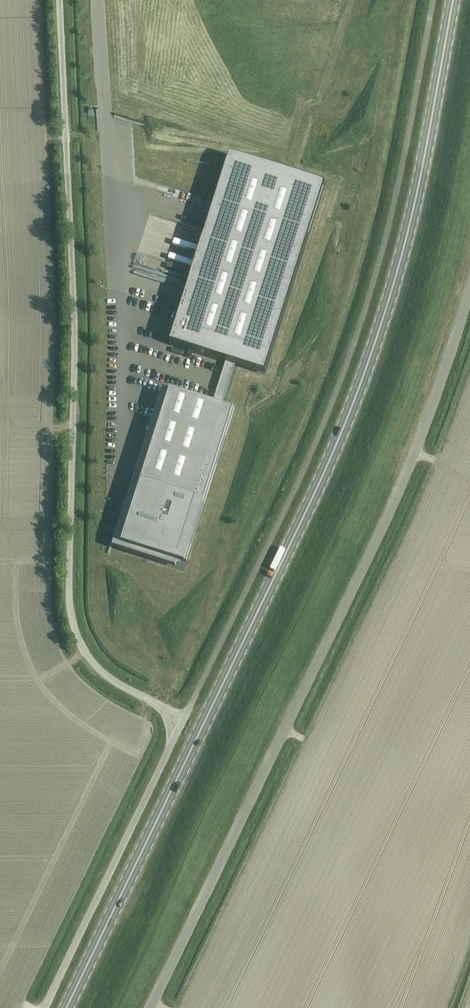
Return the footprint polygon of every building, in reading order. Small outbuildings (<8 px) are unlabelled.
[(123,542),(178,559),(186,531),(194,533),(234,408),(222,404),(236,364),(263,373),(322,188),(313,186),(313,183),(230,157),(170,345),(225,363),(213,401),(171,388),(123,542)]
